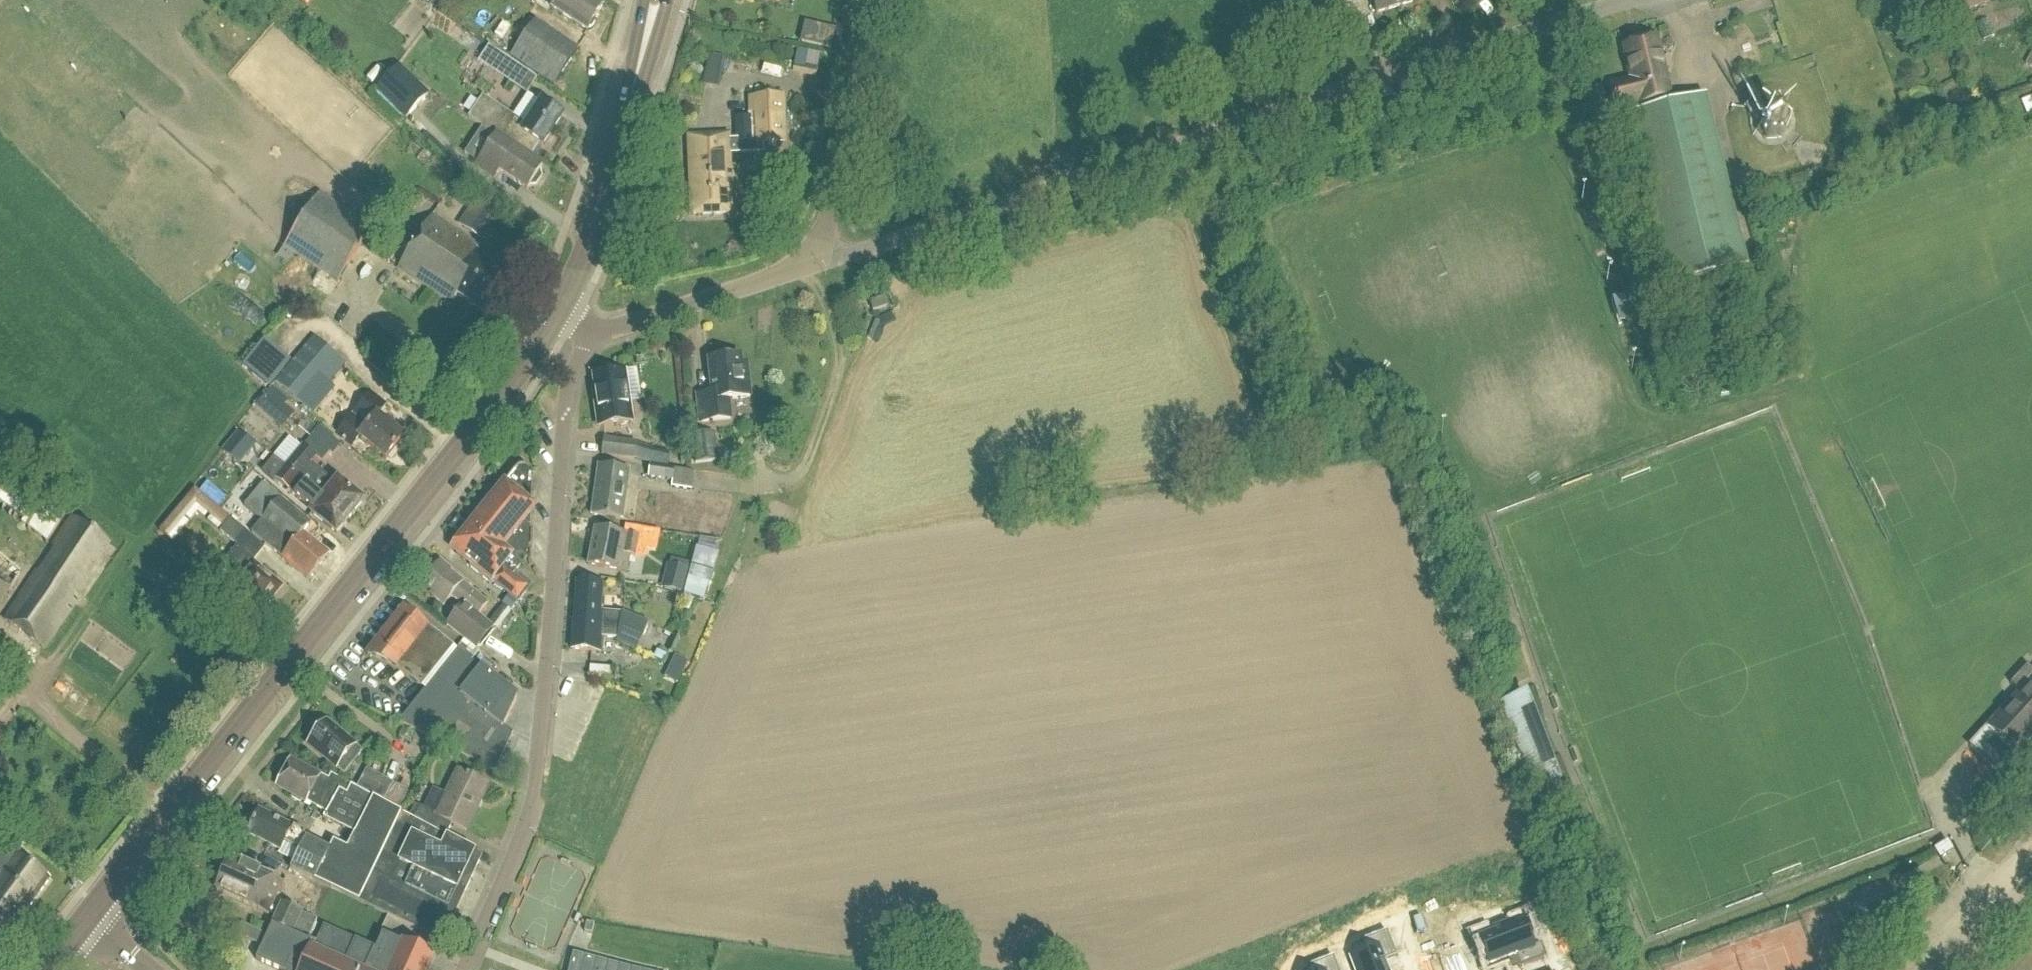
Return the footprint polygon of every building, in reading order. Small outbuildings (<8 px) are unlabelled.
[(603,9),(589,0),(555,0),(557,1),(551,10),(587,34),(603,9)] [(1399,0),(1371,0),(1376,16),(1402,8),(1399,0)] [(1987,5),(1985,0),(1951,0),(1957,16),(1987,5)] [(835,33),(806,26),(801,44),(831,52),(835,33)] [(1672,107),(1667,86),(1667,85),(1656,41),(1624,49),(1631,80),(1608,86),(1615,112),(1638,107),(1639,113),(1627,116),(1670,289),(1748,270),(1705,99),(1704,99),(1672,107)] [(564,42),(539,79),(554,89),(579,52),(564,42)] [(519,72),(487,51),(477,66),(509,87),(519,72)] [(377,92),(406,120),(428,97),(399,69),(377,92)] [(528,161),(529,160),(539,145),(544,148),(564,118),(543,104),(526,129),(521,125),(522,124),(484,98),(469,120),(487,132),(486,134),(496,140),(500,143),(528,161)] [(762,154),(761,146),(784,145),(782,103),(754,104),(754,118),(748,118),(748,122),(737,122),(737,142),(725,143),(694,144),(695,159),(691,159),(693,194),(694,217),(729,215),(728,197),(723,194),(722,192),(722,171),(727,171),(726,155),(762,154)] [(1768,143),(1780,143),(1789,134),(1790,122),(1781,113),(1768,112),(1759,121),(1758,134),(1768,143)] [(430,136),(437,129),(425,115),(417,122),(430,136)] [(543,170),(529,160),(528,161),(500,143),(496,140),(477,168),(495,180),(500,173),(529,192),(531,188),(537,188),(543,179),(541,173),(543,170)] [(338,285),(373,232),(319,196),(284,249),(338,285)] [(480,242),(498,213),(485,204),(466,233),(480,242)] [(486,316),(508,281),(489,269),(492,264),(476,254),(479,249),(431,219),(397,272),(451,306),(457,298),(486,316)] [(873,314),(887,309),(883,300),(870,304),(873,314)] [(320,414),(354,373),(314,339),(276,383),(307,411),(311,407),(320,414)] [(728,360),(727,358),(717,359),(717,362),(709,363),(712,396),(698,398),(701,425),(730,422),(728,402),(750,400),(747,367),(741,367),(740,359),(728,360)] [(623,388),(620,374),(594,379),(596,392),(593,392),(599,428),(631,422),(625,388),(623,388)] [(278,425),(291,410),(284,405),(288,401),(274,389),(258,408),(278,425)] [(405,440),(378,418),(386,407),(371,395),(352,418),(353,418),(336,438),(352,450),(360,440),(387,462),(405,440)] [(237,434),(221,454),(235,466),(251,446),(237,434)] [(712,436),(692,438),(695,466),(715,464),(712,436)] [(636,461),(639,444),(605,440),(603,457),(636,461)] [(287,470),(350,521),(364,504),(339,483),(337,486),(312,466),(317,459),(305,449),(287,470)] [(692,491),(695,474),(650,467),(648,480),(673,483),(672,488),(692,491)] [(622,522),(629,472),(598,468),(591,518),(622,522)] [(338,537),(350,521),(287,470),(278,482),(290,492),(289,493),(314,514),(312,516),(338,537)] [(534,505),(534,502),(531,502),(533,479),(531,473),(527,470),(521,470),(517,473),(454,551),(473,567),(471,570),(490,586),(492,583),(518,604),(531,587),(516,575),(521,568),(521,567),(527,559),(531,505),(534,505)] [(7,478),(0,488),(0,504),(25,521),(23,524),(48,542),(67,513),(59,508),(61,506),(43,494),(40,500),(7,478)] [(310,582),(330,557),(303,536),(312,526),(264,487),(246,509),(263,523),(253,536),(284,560),(283,561),(310,582)] [(230,520),(195,491),(159,533),(169,541),(169,540),(174,544),(190,525),(185,521),(187,520),(191,524),(199,515),(205,521),(208,517),(211,519),(208,523),(218,532),(221,528),(222,529),(230,520)] [(45,651),(82,598),(77,595),(111,546),(74,521),(4,622),(45,651)] [(265,612),(274,602),(271,600),(280,589),(262,574),(264,572),(253,562),(263,550),(231,522),(221,534),(238,548),(228,560),(246,576),(235,589),(262,612),(263,610),(265,612)] [(638,558),(641,539),(595,531),(589,567),(626,574),(629,556),(638,558)] [(488,606),(450,575),(452,573),(441,564),(424,586),(434,594),(434,599),(445,608),(452,599),(464,609),(448,628),(473,649),(490,627),(478,618),(488,606)] [(683,595),(690,571),(669,565),(662,589),(683,595)] [(17,584),(0,571),(0,607),(17,584)] [(638,652),(643,639),(649,626),(621,615),(600,613),(603,586),(577,584),(571,652),(600,654),(602,639),(619,641),(619,644),(638,652)] [(455,655),(456,654),(452,652),(454,650),(403,611),(368,657),(399,672),(422,690),(452,653),(455,655)] [(457,653),(456,654),(455,655),(429,689),(426,692),(400,726),(492,774),(512,739),(502,727),(518,699),(457,653)] [(596,663),(595,675),(614,676),(614,664),(596,663)] [(2031,738),(2031,680),(1970,747),(1999,774),(2031,738)] [(1565,787),(1533,687),(1507,695),(1539,796),(1565,787)] [(345,777),(363,754),(327,724),(308,748),(345,777)] [(292,763),(278,789),(320,812),(326,816),(324,820),(356,836),(373,799),(352,788),(352,787),(332,777),(328,783),(292,763)] [(416,822),(447,838),(452,826),(468,834),(489,789),(458,774),(438,818),(421,810),(416,822)] [(352,788),(373,799),(383,804),(393,786),(382,781),(380,785),(359,775),(352,787),(352,788)] [(455,915),(482,858),(447,838),(416,822),(401,815),(394,811),(389,808),(383,804),(373,799),(356,836),(354,840),(428,879),(419,898),(455,915)] [(298,851),(305,837),(260,814),(249,836),(283,853),(286,846),(298,851)] [(316,884),(442,943),(455,915),(419,898),(428,879),(354,840),(348,852),(334,845),(331,852),(316,884)] [(331,852),(307,841),(292,873),(316,884),(331,852)] [(0,850),(0,879),(1,880),(0,882),(0,960),(25,926),(20,923),(50,882),(17,858),(23,850),(15,844),(7,855),(0,850)] [(1944,844),(1934,851),(1940,861),(1950,855),(1944,844)] [(268,918),(283,885),(231,861),(216,893),(268,918)] [(282,905),(278,915),(298,924),(302,915),(282,905)] [(1543,928),(1558,923),(1551,905),(1537,910),(1543,928)] [(292,935),(298,924),(278,915),(272,926),(292,935)] [(302,915),(298,924),(292,935),(307,942),(317,922),(302,915)] [(1444,951),(1456,946),(1447,923),(1423,932),(1426,942),(1409,948),(1418,969),(1451,969),(1444,951)] [(1533,950),(1523,923),(1509,928),(1507,924),(1492,930),(1493,934),(1478,939),(1489,968),(1515,959),(1519,969),(1521,969),(1546,960),(1541,946),(1533,950)] [(587,925),(584,934),(592,936),(594,927),(595,927),(587,925)] [(434,960),(383,937),(378,948),(375,953),(324,930),(316,948),(272,928),(269,935),(267,938),(241,927),(237,937),(263,949),(256,963),(271,969),(430,969),(434,960)] [(1396,958),(1387,934),(1363,943),(1367,954),(1350,960),(1354,969),(1387,969),(1384,963),(1396,958)] [(1333,959),(1309,968),(1310,969),(1337,969),(1333,959)]
